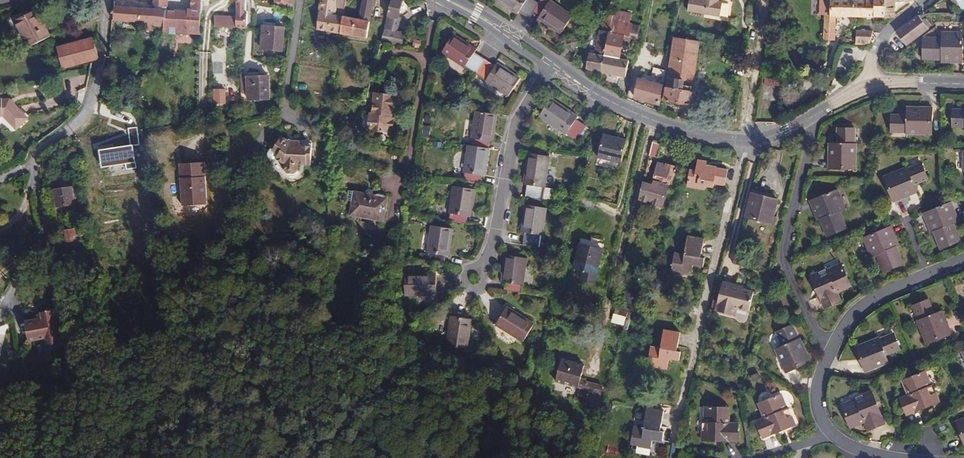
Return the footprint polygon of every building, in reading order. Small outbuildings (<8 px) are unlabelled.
[(202,0),(192,0),(192,9),(188,9),(188,11),(178,11),(178,13),(171,12),(172,10),(168,10),(168,0),(155,0),(155,6),(158,6),(163,6),(163,10),(165,10),(164,24),(163,31),(171,32),(180,32),(184,33),(200,34),(201,11),(202,11),(202,0)] [(247,28),(247,13),(245,13),(246,0),(232,0),(232,1),(237,1),(237,12),(236,12),(236,17),(215,16),(214,27),(236,28),(239,28),(247,28)] [(294,9),(295,0),(275,0),(275,6),(294,9)] [(346,0),(321,0),(317,30),(340,34),(343,17),(346,0)] [(343,17),(340,34),(367,39),(369,22),(373,0),(363,0),(359,20),(343,17)] [(388,16),(391,17),(399,19),(403,0),(392,0),(388,16)] [(517,14),(519,11),(530,18),(534,12),(540,15),(538,18),(561,34),(574,15),(551,0),(550,0),(549,2),(546,0),(541,0),(539,4),(533,0),(497,0),(517,14)] [(687,11),(720,17),(723,2),(719,1),(719,0),(689,0),(687,11)] [(835,40),(835,16),(867,17),(867,0),(830,0),(830,15),(824,15),(824,40),(835,40)] [(867,17),(876,17),(876,21),(885,22),(886,18),(886,0),(867,0),(867,17)] [(886,18),(894,18),(895,0),(886,0),(886,18)] [(963,11),(958,0),(952,0),(958,12),(963,11)] [(144,22),(143,30),(153,31),(154,23),(164,24),(165,10),(163,10),(158,9),(114,6),(113,20),(144,22)] [(612,20),(630,23),(632,13),(614,10),(612,17),(613,17),(612,20)] [(16,22),(29,47),(50,36),(37,11),(16,22)] [(896,32),(899,36),(907,46),(929,28),(918,14),(896,32)] [(602,72),(612,20),(613,17),(612,17),(605,15),(602,30),(599,30),(594,54),(589,53),(586,69),(602,72)] [(638,38),(640,25),(630,23),(612,20),(602,72),(626,77),(629,60),(625,60),(627,53),(620,52),(624,35),(629,36),(638,38)] [(283,51),(285,28),(263,25),(261,49),(283,51)] [(391,31),(384,29),(381,42),(388,43),(391,31)] [(388,43),(402,46),(405,34),(391,31),(388,43)] [(855,43),(871,44),(873,31),(856,31),(855,43)] [(963,63),(963,32),(941,31),(941,38),(923,37),(922,59),(941,60),(941,62),(963,63)] [(465,67),(475,74),(485,58),(475,52),(477,49),(454,34),(441,52),(465,68),(465,67)] [(636,50),(638,38),(629,36),(627,48),(636,50)] [(99,58),(93,38),(80,42),(79,38),(70,41),(71,44),(57,48),(60,58),(53,60),(56,69),(99,58)] [(569,38),(564,45),(573,50),(578,44),(569,38)] [(692,92),(699,42),(674,38),(665,100),(694,105),(696,93),(692,92)] [(421,49),(422,41),(414,40),(412,47),(421,49)] [(780,66),(781,58),(767,55),(765,62),(780,66)] [(485,58),(475,74),(485,80),(485,81),(508,96),(521,78),(497,62),(496,65),(485,58)] [(659,104),(663,85),(665,71),(653,68),(652,77),(651,82),(639,79),(634,97),(659,104)] [(241,78),(241,93),(247,93),(248,100),(270,99),(269,76),(247,77),(247,78),(241,78)] [(224,90),(215,90),(215,103),(224,103),(224,90)] [(368,131),(391,133),(391,129),(393,128),(394,122),(392,118),(392,110),(395,110),(397,111),(399,94),(375,92),(374,101),(373,113),(370,112),(369,115),(364,114),(362,116),(360,126),(362,129),(368,129),(368,131)] [(366,101),(374,101),(375,92),(369,92),(366,101)] [(3,116),(16,130),(28,118),(10,99),(3,100),(2,98),(0,99),(0,116),(3,116)] [(578,116),(551,98),(539,117),(565,135),(566,134),(577,141),(587,126),(576,119),(578,116)] [(918,109),(907,108),(907,115),(891,114),(891,132),(907,132),(907,134),(931,134),(931,121),(932,121),(932,107),(918,107),(918,109)] [(952,108),(951,128),(963,128),(963,108),(952,108)] [(472,146),(489,148),(490,141),(493,142),(497,114),(475,111),(471,138),(473,138),(472,146)] [(422,133),(430,135),(431,127),(424,125),(422,133)] [(141,144),(138,126),(129,127),(131,145),(101,150),(104,167),(127,164),(128,170),(138,168),(135,145),(141,144)] [(830,154),(828,154),(828,169),(843,169),(843,167),(856,167),(856,144),(855,144),(855,128),(837,128),(837,143),(830,143),(830,154)] [(627,140),(603,134),(598,157),(621,163),(627,140)] [(315,167),(316,145),(302,145),(302,146),(294,146),(294,145),(285,139),(278,151),(284,155),(280,161),(289,167),(289,173),(292,176),(299,176),(302,173),(302,166),(315,167)] [(658,158),(661,144),(653,142),(649,155),(658,158)] [(489,148),(472,146),(468,145),(463,173),(465,173),(464,180),(481,182),(482,175),(485,175),(489,148)] [(277,162),(280,161),(284,155),(278,151),(275,152),(272,157),(273,160),(277,162)] [(545,188),(549,156),(528,153),(523,184),(527,185),(525,197),(552,201),(554,189),(545,188)] [(707,165),(707,161),(698,160),(696,170),(690,169),(687,186),(705,189),(706,186),(714,187),(714,184),(724,186),(727,169),(717,167),(707,165)] [(206,204),(203,162),(178,164),(181,206),(206,204)] [(643,181),(638,200),(663,207),(670,184),(668,183),(668,182),(673,183),(677,167),(659,162),(654,180),(653,184),(643,181)] [(906,195),(916,191),(914,185),(928,179),(922,163),(907,168),(907,167),(884,176),(890,189),(888,189),(893,202),(906,197),(906,195)] [(471,216),(476,189),(453,186),(448,213),(450,213),(449,221),(466,223),(468,216),(471,216)] [(57,206),(74,204),(73,188),(55,190),(57,206)] [(586,189),(583,195),(596,198),(597,192),(586,189)] [(810,200),(816,216),(819,215),(820,218),(827,235),(846,227),(840,211),(838,207),(843,204),(837,189),(810,200)] [(384,221),(388,197),(349,190),(347,200),(352,201),(350,215),(384,221)] [(752,193),(746,216),(772,223),(778,200),(752,193)] [(579,195),(577,204),(594,208),(596,199),(579,195)] [(932,228),(933,231),(940,249),(961,241),(954,224),(952,219),(957,217),(951,202),(923,214),(929,229),(932,228)] [(543,235),(547,208),(525,205),(521,232),(525,232),(523,245),(540,247),(542,235),(543,235)] [(449,256),(453,228),(432,225),(427,253),(428,253),(427,260),(444,263),(446,256),(449,256)] [(904,264),(897,246),(896,243),(898,242),(892,226),(863,238),(869,252),(874,250),(876,255),(883,272),(904,264)] [(28,243),(25,227),(17,228),(20,245),(28,243)] [(84,235),(83,227),(64,230),(66,242),(75,241),(74,237),(84,235)] [(705,238),(688,235),(685,253),(675,252),(671,271),(692,275),(693,265),(703,267),(705,258),(701,257),(705,238)] [(573,268),(582,270),(580,280),(595,283),(604,244),(581,238),(573,268)] [(523,285),(527,258),(506,255),(502,282),(505,282),(504,290),(521,293),(522,285),(523,285)] [(835,268),(828,271),(828,272),(812,280),(814,286),(816,285),(818,291),(817,292),(824,308),(841,301),(838,293),(836,289),(850,283),(841,263),(835,266),(835,268)] [(828,272),(828,271),(827,270),(810,277),(812,280),(828,272)] [(437,295),(436,274),(404,274),(405,296),(437,295)] [(733,286),(733,284),(723,281),(716,310),(727,313),(729,307),(736,309),(749,312),(754,291),(743,288),(733,286)] [(852,286),(850,283),(836,289),(838,293),(852,286)] [(571,297),(573,288),(558,284),(556,293),(571,297)] [(619,306),(633,310),(634,302),(621,299),(619,306)] [(946,321),(941,311),(935,313),(929,299),(912,306),(918,320),(917,321),(926,343),(938,338),(939,339),(952,334),(947,321),(946,321)] [(534,323),(507,306),(496,325),(523,342),(534,323)] [(729,307),(727,313),(735,315),(736,309),(729,307)] [(25,321),(29,341),(46,338),(47,346),(60,344),(54,310),(41,312),(41,314),(42,318),(38,318),(25,321)] [(644,318),(646,313),(633,310),(632,315),(644,318)] [(468,350),(473,319),(451,315),(446,347),(468,350)] [(797,340),(791,325),(776,332),(782,346),(776,349),(781,359),(780,360),(786,373),(799,367),(798,365),(810,360),(801,338),(799,339),(797,340)] [(677,351),(680,331),(664,329),(661,347),(651,345),(648,365),(668,368),(669,359),(680,361),(681,351),(677,351)] [(878,366),(888,361),(886,355),(900,349),(894,333),(879,339),(879,337),(857,346),(862,359),(861,359),(866,372),(878,367),(878,366)] [(581,381),(581,378),(584,367),(561,361),(556,383),(581,390),(578,400),(588,402),(587,406),(595,409),(596,404),(599,405),(603,387),(586,383),(581,381)] [(928,370),(925,371),(931,385),(932,385),(934,384),(928,370)] [(925,371),(905,379),(911,393),(908,395),(900,398),(907,415),(924,408),(923,406),(929,404),(930,406),(940,401),(936,392),(935,393),(932,385),(931,385),(925,371)] [(911,393),(905,379),(902,380),(908,395),(911,393)] [(875,401),(876,401),(872,390),(863,394),(863,395),(855,398),(856,400),(841,405),(849,425),(864,419),(865,423),(868,430),(885,424),(879,407),(877,407),(875,401)] [(783,393),(780,394),(786,408),(788,407),(789,407),(783,393)] [(786,408),(780,394),(758,404),(763,418),(756,421),(763,438),(780,431),(779,430),(785,427),(786,429),(796,424),(793,416),(791,417),(788,407),(786,408)] [(856,400),(855,398),(855,397),(840,403),(841,405),(856,400)] [(719,439),(719,441),(737,442),(738,423),(730,423),(730,407),(706,406),(705,422),(704,422),(704,430),(702,430),(702,440),(713,440),(713,439),(719,439)] [(660,431),(664,410),(647,408),(644,427),(634,426),(630,445),(639,446),(649,448),(651,439),(662,441),(664,432),(660,431)] [(851,428),(865,423),(864,419),(849,425),(851,428)]
